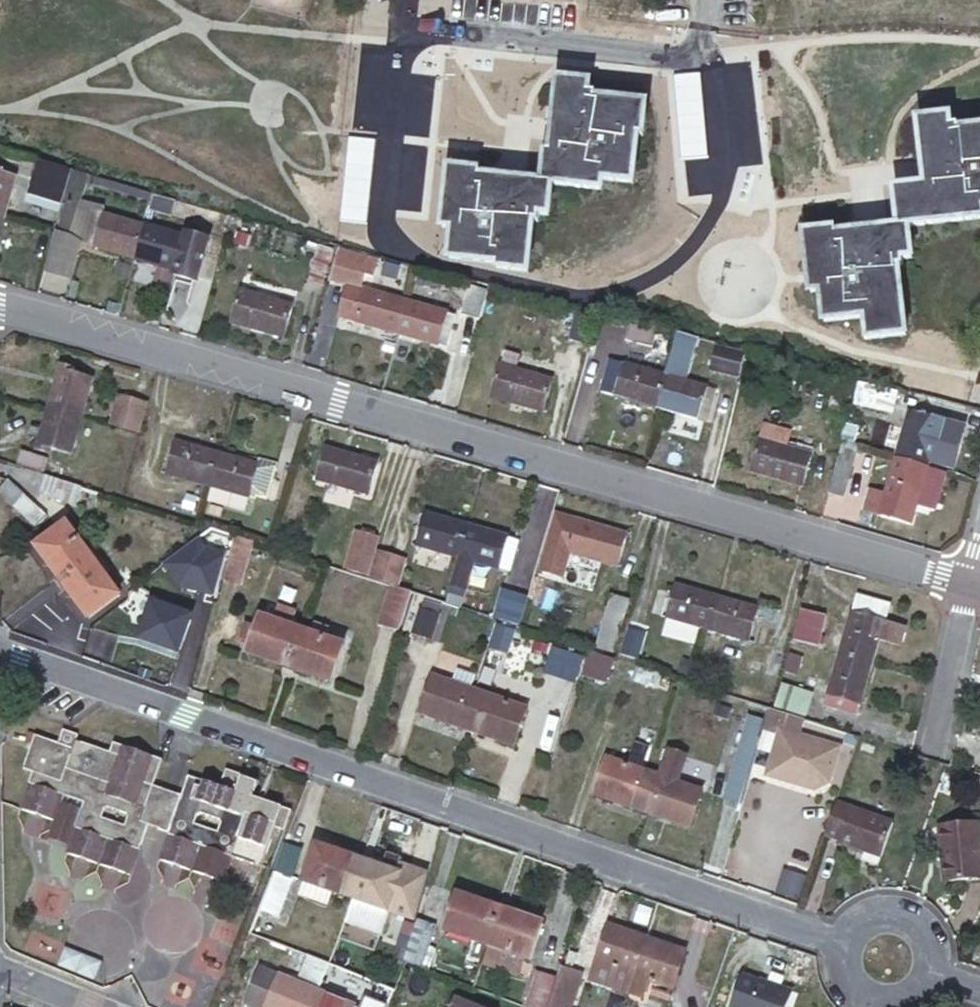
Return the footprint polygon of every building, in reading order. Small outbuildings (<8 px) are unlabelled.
[(485,172),(452,168),(446,228),(456,229),(454,259),(502,264),(501,270),(533,273),(538,221),(543,222),(543,215),(553,216),(556,185),(606,190),(607,181),(638,184),(643,136),(648,137),(651,105),(600,99),(600,95),(592,94),(593,84),(562,80),(554,152),(550,152),(547,183),(484,177),(485,172)] [(919,118),(926,182),(895,186),(900,225),(837,231),(837,226),(805,231),(812,289),(821,288),(825,319),(866,314),(868,336),(907,331),(899,264),(904,263),(904,256),(914,255),(910,223),(979,215),(979,126),(959,128),(958,123),(952,124),(951,114),(919,118)] [(59,216),(72,170),(40,160),(27,207),(59,216)] [(83,242),(135,257),(144,224),(113,215),(116,207),(89,200),(95,176),(85,173),(72,170),(59,216),(55,232),(54,233),(83,242)] [(4,218),(15,179),(0,176),(0,216),(4,218)] [(155,194),(150,209),(174,216),(179,201),(155,194)] [(144,224),(135,257),(176,269),(174,274),(197,280),(209,237),(186,231),(185,236),(144,224)] [(44,231),(29,226),(19,262),(34,266),(44,231)] [(54,233),(45,269),(73,277),(83,242),(54,233)] [(331,278),(355,284),(358,272),(372,276),(376,259),(339,249),(331,278)] [(346,316),(397,332),(406,300),(355,284),(346,316)] [(240,288),(230,321),(283,336),(292,304),(240,288)] [(472,296),(465,323),(478,327),(485,300),(472,296)] [(406,300),(397,332),(438,344),(447,311),(406,300)] [(447,311),(438,344),(447,347),(456,314),(447,311)] [(595,315),(580,311),(571,339),(587,344),(595,315)] [(709,370),(719,373),(725,349),(715,346),(709,370)] [(725,349),(719,373),(738,378),(745,354),(725,349)] [(600,391),(614,395),(623,361),(610,357),(600,391)] [(660,408),(670,374),(624,360),(623,361),(614,395),(660,408)] [(498,363),(489,396),(542,410),(551,378),(498,363)] [(63,366),(50,408),(83,418),(94,380),(82,376),(83,371),(63,366)] [(708,385),(670,374),(660,408),(698,419),(708,385)] [(876,386),(863,383),(857,408),(869,411),(876,386)] [(119,388),(109,423),(138,431),(148,396),(119,388)] [(907,396),(880,389),(876,405),(903,412),(907,396)] [(83,418),(50,408),(37,450),(59,455),(60,450),(72,454),(83,418)] [(907,415),(896,453),(929,462),(940,424),(907,415)] [(764,418),(749,470),(802,485),(812,452),(783,444),(788,424),(764,418)] [(167,473),(207,484),(217,453),(176,440),(167,473)] [(326,448),(317,479),(370,494),(378,464),(326,448)] [(21,449),(17,463),(47,472),(49,457),(21,449)] [(217,453),(207,484),(255,498),(256,495),(267,499),(277,463),(257,458),(256,464),(217,453)] [(929,462),(896,453),(888,480),(882,499),(916,509),(918,499),(929,463),(929,462)] [(59,460),(54,476),(72,481),(77,465),(59,460)] [(929,463),(918,499),(931,503),(936,500),(946,468),(929,463)] [(63,482),(39,474),(35,488),(58,495),(63,482)] [(882,499),(888,480),(875,475),(869,495),(882,499)] [(847,480),(831,476),(825,500),(840,505),(847,480)] [(0,489),(0,496),(38,531),(51,518),(10,479),(0,489)] [(417,544),(457,556),(466,523),(427,511),(417,544)] [(572,518),(563,550),(615,566),(625,533),(572,518)] [(67,523),(35,545),(89,618),(120,595),(67,523)] [(466,523),(457,556),(458,556),(450,584),(467,589),(475,561),(499,568),(508,536),(466,523)] [(357,528),(344,567),(364,573),(377,534),(357,528)] [(249,541),(234,536),(229,560),(242,564),(249,541)] [(519,539),(508,536),(499,568),(510,571),(519,539)] [(392,586),(398,566),(400,558),(376,550),(374,559),(368,578),(388,585),(392,586)] [(397,630),(409,591),(392,586),(388,585),(376,623),(397,630)] [(675,617),(707,627),(717,595),(685,586),(675,617)] [(451,587),(447,600),(461,605),(465,591),(451,587)] [(509,589),(501,616),(517,620),(524,594),(509,589)] [(717,595),(707,627),(749,639),(758,607),(717,595)] [(441,607),(412,597),(399,640),(412,644),(414,639),(429,644),(441,607)] [(852,611),(840,652),(872,661),(880,636),(900,642),(905,627),(884,620),(887,607),(856,597),(852,611)] [(134,598),(109,616),(121,632),(145,615),(134,598)] [(251,640),(247,650),(333,681),(346,642),(323,635),(327,621),(308,615),(304,628),(289,623),(294,610),(277,605),(273,617),(260,613),(256,626),(247,623),(241,638),(251,640)] [(804,608),(794,639),(823,647),(832,617),(804,608)] [(605,613),(594,645),(611,651),(621,618),(605,613)] [(506,651),(514,628),(495,622),(487,644),(506,651)] [(626,626),(617,655),(631,659),(640,631),(626,626)] [(542,671),(573,680),(581,654),(550,645),(542,671)] [(872,661),(840,652),(826,697),(833,704),(857,711),(872,661)] [(769,657),(758,699),(772,702),(783,660),(769,657)] [(455,680),(469,684),(472,676),(459,671),(455,680)] [(420,710),(475,730),(482,711),(464,705),(471,685),(469,684),(455,680),(434,672),(420,710)] [(785,684),(778,706),(799,712),(806,691),(785,684)] [(482,711),(475,730),(514,744),(527,705),(503,696),(485,690),(471,685),(464,705),(482,711)] [(833,704),(826,697),(819,721),(851,731),(857,711),(833,704)] [(781,725),(768,768),(815,783),(828,776),(838,743),(781,725)] [(59,741),(28,730),(25,739),(31,742),(22,767),(31,770),(18,807),(53,818),(47,834),(67,841),(63,852),(128,875),(145,825),(166,832),(156,859),(221,883),(230,858),(258,867),(273,827),(287,832),(294,810),(256,797),(262,780),(229,768),(222,786),(190,775),(183,794),(155,784),(164,758),(115,741),(111,750),(76,738),(79,732),(63,727),(59,741)] [(757,739),(742,734),(724,797),(739,802),(757,739)] [(596,793),(649,812),(656,794),(640,787),(646,768),(642,767),(647,751),(636,747),(630,763),(609,755),(596,793)] [(656,794),(649,812),(688,827),(702,788),(678,780),(687,754),(669,747),(660,773),(646,768),(640,787),(656,794)] [(838,803),(827,837),(883,855),(894,821),(838,803)] [(943,809),(944,829),(947,829),(949,873),(979,872),(979,807),(943,809)] [(381,933),(390,910),(402,873),(316,843),(303,880),(305,880),(332,890),(355,898),(347,921),(381,933)] [(300,852),(284,846),(275,869),(292,875),(300,852)] [(781,868),(775,891),(788,894),(794,871),(781,868)] [(273,874),(259,907),(278,915),(293,876),(292,875),(275,869),(273,874)] [(305,880),(301,892),(328,901),(332,890),(305,880)] [(459,892),(446,929),(475,939),(488,944),(480,967),(491,971),(500,948),(530,960),(544,922),(459,892)] [(416,919),(406,958),(421,964),(433,924),(416,919)] [(636,975),(647,937),(611,924),(591,978),(611,985),(617,968),(636,975)] [(446,929),(441,942),(469,953),(475,939),(446,929)] [(686,951),(647,937),(636,975),(649,980),(673,988),(686,951)] [(63,945),(56,963),(93,978),(100,959),(63,945)] [(108,961),(101,980),(120,987),(127,969),(108,961)] [(256,1006),(311,1006),(318,990),(262,968),(247,1003),(256,1006)] [(554,981),(545,1006),(569,1006),(578,980),(557,973),(554,981)] [(524,1005),(529,1006),(545,1006),(554,981),(535,975),(524,1005)] [(644,994),(649,980),(636,975),(632,989),(644,994)] [(796,993),(763,981),(753,1006),(792,1006),(796,993)] [(368,1006),(383,1006),(390,991),(376,987),(368,1006)] [(311,1006),(354,1006),(355,1005),(318,990),(311,1006)]
